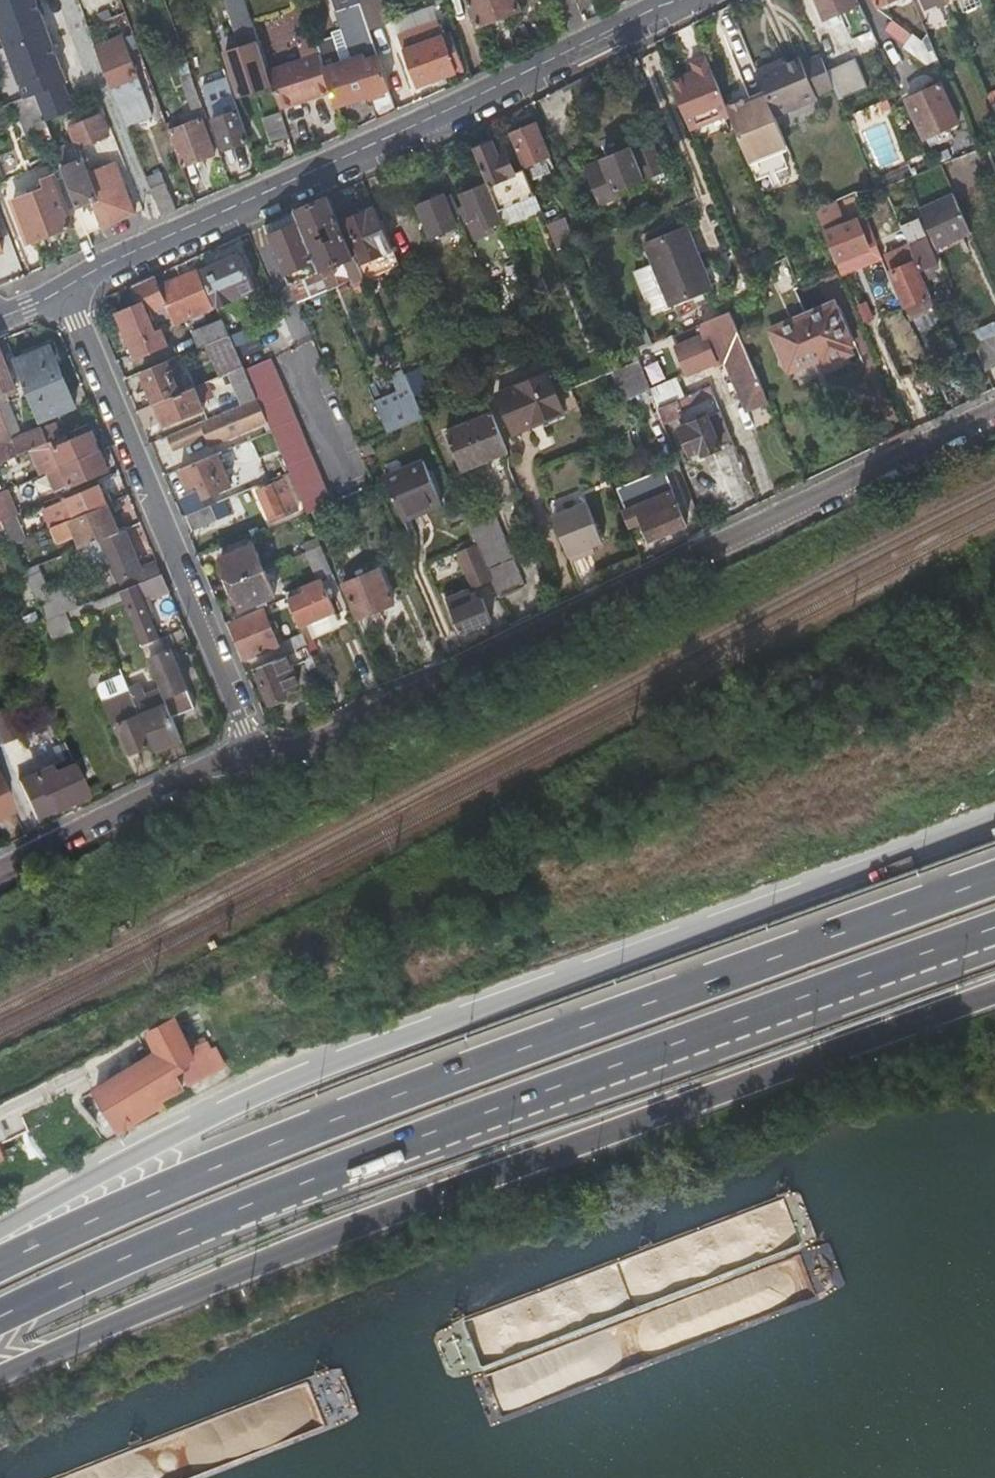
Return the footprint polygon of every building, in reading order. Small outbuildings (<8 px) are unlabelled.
[(26,101),(38,96),(48,123),(75,111),(64,86),(67,85),(57,59),(52,46),(35,0),(0,0),(0,31),(26,101)] [(242,69),(230,74),(239,101),(272,90),(263,63),(265,62),(245,0),(243,0),(233,3),(253,65),(242,69)] [(357,62),(344,67),(335,39),(316,46),(319,55),(332,93),(336,108),(368,97),(376,121),(399,110),(379,54),(366,17),(362,6),(360,0),(335,0),(357,62)] [(488,27),(528,7),(525,0),(475,0),(488,27)] [(852,0),(817,0),(825,20),(844,12),(851,29),(865,22),(857,6),(855,7),(852,0)] [(892,3),(898,0),(875,0),(879,9),(892,3)] [(964,12),(983,6),(981,0),(960,0),(964,12)] [(374,1),(362,6),(366,17),(378,12),(374,1)] [(947,3),(943,4),(940,6),(943,12),(949,9),(947,3)] [(378,12),(366,17),(379,54),(393,49),(380,12),(378,12)] [(854,52),(875,43),(865,22),(851,29),(845,31),(854,52)] [(453,33),(428,42),(403,51),(416,86),(466,67),(453,33)] [(127,124),(158,113),(131,36),(100,47),(127,124)] [(921,46),(918,43),(914,40),(908,48),(929,66),(939,62),(934,50),(928,52),(921,46)] [(930,41),(921,46),(928,52),(934,50),(930,41)] [(52,46),(57,59),(62,57),(57,44),(52,46)] [(319,55),(268,73),(281,111),(332,93),(319,55)] [(800,59),(796,60),(813,99),(833,91),(820,57),(802,65),(800,59)] [(685,82),(684,80),(683,79),(669,84),(684,122),(699,117),(702,123),(726,114),(724,107),(705,60),(689,67),(694,78),(685,82)] [(813,99),(796,60),(778,68),(776,63),(756,71),(765,96),(775,120),(815,104),(813,99)] [(192,71),(187,72),(182,74),(193,104),(202,101),(192,71)] [(218,81),(225,99),(231,117),(215,123),(225,153),(252,143),(229,77),(218,81)] [(909,106),(918,125),(926,143),(960,128),(944,91),(909,106)] [(26,101),(17,104),(45,181),(43,182),(46,190),(33,196),(31,190),(12,197),(31,244),(75,228),(70,214),(80,211),(64,169),(57,150),(48,123),(38,96),(26,101)] [(726,114),(754,181),(786,169),(780,153),(778,149),(785,146),(775,120),(765,96),(744,105),(742,100),(724,107),(726,114)] [(282,114),(274,117),(267,120),(276,147),(291,142),(282,114)] [(74,127),(77,137),(79,142),(81,147),(108,137),(100,117),(74,127)] [(687,129),(702,123),(699,117),(684,122),(687,129)] [(218,157),(211,139),(205,121),(179,130),(175,120),(168,122),(185,169),(218,157)] [(859,132),(878,170),(899,160),(880,122),(859,132)] [(512,133),(518,149),(525,166),(549,156),(536,123),(512,133)] [(473,151),(485,182),(487,187),(514,175),(512,170),(503,148),(496,151),(492,142),(488,140),(476,144),(473,151)] [(57,150),(64,169),(80,211),(89,236),(135,216),(116,166),(91,176),(81,147),(79,142),(57,150)] [(616,191),(639,182),(661,173),(652,148),(628,158),(625,149),(583,165),(597,200),(617,193),(616,191)] [(493,201),(530,185),(522,166),(512,170),(514,175),(487,187),(493,201)] [(162,220),(169,217),(177,214),(163,177),(148,183),(157,206),(162,220)] [(485,182),(471,188),(457,194),(462,205),(458,207),(462,216),(474,211),(476,215),(465,219),(471,234),(492,225),(490,219),(499,216),(493,201),(487,187),(485,182)] [(450,214),(453,213),(455,212),(448,196),(444,198),(442,194),(418,205),(431,235),(455,225),(450,214)] [(933,250),(959,238),(967,234),(952,198),(918,212),(933,250)] [(296,213),(320,272),(328,291),(339,286),(331,267),(352,258),(351,256),(338,224),(327,199),(296,213)] [(374,208),(360,214),(345,221),(358,253),(361,261),(391,248),(374,208)] [(865,249),(860,236),(854,222),(838,229),(829,208),(814,215),(835,262),(865,249)] [(293,285),(320,272),(296,213),(269,226),(293,285)] [(554,246),(561,242),(569,239),(559,215),(544,220),(554,246)] [(358,253),(345,221),(338,224),(351,256),(358,253)] [(916,269),(924,266),(933,262),(916,222),(899,229),(916,269)] [(640,243),(654,275),(667,307),(709,290),(682,224),(640,243)] [(464,227),(457,231),(450,234),(461,259),(475,254),(464,227)] [(961,244),(959,238),(933,250),(935,256),(961,244)] [(225,321),(227,327),(241,321),(233,301),(258,290),(243,256),(205,273),(225,321)] [(923,287),(921,287),(919,288),(909,264),(890,272),(904,306),(914,302),(918,310),(930,305),(924,289),(923,287)] [(154,312),(160,309),(167,306),(170,313),(164,315),(169,328),(214,309),(198,272),(160,287),(155,277),(135,286),(143,305),(119,315),(137,358),(169,345),(154,312)] [(300,303),(328,291),(320,272),(293,285),(300,303)] [(920,280),(923,287),(924,289),(930,286),(926,278),(920,280)] [(822,350),(840,336),(829,309),(809,317),(822,350)] [(683,378),(723,361),(725,360),(746,409),(764,401),(725,312),(694,325),(699,337),(672,349),(683,378)] [(807,363),(822,350),(809,317),(772,333),(787,371),(807,363)] [(231,335),(227,327),(225,321),(195,334),(200,348),(210,344),(231,335)] [(244,366),(231,335),(210,344),(223,375),(230,372),(244,366)] [(991,366),(994,364),(994,343),(992,335),(970,344),(981,370),(991,366)] [(840,336),(822,350),(807,363),(818,358),(820,364),(844,353),(841,348),(845,346),(840,336)] [(6,393),(17,388),(0,344),(0,396),(6,393)] [(42,421),(60,413),(79,404),(53,346),(16,363),(42,421)] [(272,358),(245,369),(257,398),(258,401),(266,421),(305,514),(331,503),(272,358)] [(646,387),(635,359),(607,370),(619,397),(646,387)] [(155,402),(188,389),(184,378),(174,382),(166,362),(142,372),(155,402)] [(245,369),(244,366),(230,372),(243,404),(257,398),(245,369)] [(409,389),(403,376),(400,370),(392,373),(403,399),(379,409),(390,434),(422,421),(409,389)] [(511,434),(521,429),(531,425),(530,422),(558,408),(543,371),(495,394),(511,434)] [(410,373),(403,376),(409,389),(415,386),(410,373)] [(969,400),(964,387),(958,374),(937,384),(948,411),(969,400)] [(196,385),(188,389),(155,402),(164,424),(205,408),(196,385)] [(655,410),(657,417),(660,424),(680,415),(678,409),(709,395),(705,387),(655,410)] [(6,393),(0,396),(0,405),(14,438),(23,433),(6,393)] [(229,437),(266,421),(258,401),(250,404),(250,405),(222,418),(229,437)] [(8,441),(14,438),(0,405),(0,422),(8,441)] [(676,430),(681,443),(686,456),(697,451),(698,455),(716,447),(714,444),(726,439),(717,415),(703,421),(703,418),(676,430)] [(490,416),(467,425),(444,434),(459,470),(505,451),(490,416)] [(56,423),(45,428),(50,440),(61,436),(56,423)] [(168,435),(171,443),(174,450),(197,440),(191,426),(168,435)] [(23,433),(14,438),(20,453),(20,452),(50,440),(45,428),(44,428),(32,433),(30,430),(23,433)] [(100,451),(97,445),(93,435),(57,450),(65,467),(100,451)] [(14,438),(8,441),(0,445),(0,460),(20,453),(14,438)] [(107,469),(100,451),(65,467),(72,485),(107,469)] [(0,460),(6,474),(26,465),(20,452),(20,453),(0,460)] [(187,486),(194,483),(201,480),(206,493),(229,483),(217,454),(180,469),(187,486)] [(12,489),(6,474),(0,460),(0,495),(12,489)] [(423,509),(424,512),(425,514),(442,508),(423,463),(384,479),(400,519),(423,509)] [(630,525),(636,523),(642,520),(650,539),(685,524),(670,490),(672,489),(664,469),(619,489),(628,509),(624,511),(630,525)] [(35,488),(32,481),(27,483),(23,485),(26,491),(35,488)] [(70,499),(78,516),(108,504),(113,502),(110,495),(105,498),(100,485),(70,499)] [(258,492),(264,507),(271,521),(284,516),(271,486),(258,492)] [(4,521),(17,516),(13,507),(19,504),(12,489),(0,495),(0,513),(4,521)] [(585,503),(551,516),(569,562),(583,556),(581,551),(590,547),(601,543),(585,503)] [(108,504),(78,516),(67,521),(80,550),(83,549),(120,532),(108,504)] [(187,517),(190,524),(193,531),(218,521),(211,506),(187,517)] [(476,545),(490,579),(497,596),(522,585),(489,506),(464,517),(476,545)] [(4,521),(13,543),(37,533),(33,523),(28,525),(25,518),(19,520),(17,516),(4,521)] [(127,529),(120,532),(83,549),(92,570),(121,557),(130,579),(134,577),(133,575),(144,570),(127,529)] [(300,544),(304,556),(320,550),(315,538),(300,544)] [(230,585),(264,572),(252,542),(219,556),(230,585)] [(471,587),(490,579),(476,545),(457,553),(471,587)] [(590,547),(581,551),(583,556),(592,553),(590,547)] [(317,578),(323,575),(329,573),(320,550),(304,556),(314,579),(317,578)] [(145,571),(148,579),(156,576),(161,573),(158,566),(145,571)] [(49,621),(65,615),(81,608),(70,583),(52,591),(40,568),(27,573),(49,621)] [(354,619),(372,612),(390,604),(376,571),(340,585),(354,619)] [(273,596),(264,572),(230,585),(240,609),(273,596)] [(164,595),(169,593),(161,573),(156,576),(164,595)] [(143,641),(157,635),(146,606),(151,604),(150,601),(164,595),(156,576),(148,579),(123,589),(143,641)] [(331,612),(317,578),(314,579),(283,591),(297,626),(331,612)] [(486,596),(478,599),(470,603),(465,591),(451,596),(448,590),(441,593),(457,631),(494,616),(486,596)] [(276,645),(273,637),(270,630),(274,628),(271,621),(267,622),(261,607),(229,623),(244,659),(276,645)] [(158,637),(157,635),(143,641),(162,691),(172,717),(195,708),(171,650),(169,651),(167,646),(188,637),(184,627),(158,637)] [(278,647),(282,656),(306,646),(302,637),(278,647)] [(369,669),(357,642),(343,648),(354,675),(369,669)] [(252,669),(260,687),(267,704),(285,696),(282,687),(294,681),(288,666),(310,656),(306,646),(282,656),(252,669)] [(137,717),(140,715),(135,702),(130,690),(104,701),(114,726),(119,724),(131,752),(149,746),(137,717)] [(180,738),(172,717),(162,691),(135,702),(140,715),(154,749),(180,738)] [(0,731),(0,742),(9,761),(24,754),(11,725),(0,731)] [(58,745),(64,757),(69,754),(64,742),(58,745)] [(54,768),(53,766),(52,763),(33,772),(41,792),(25,799),(33,817),(87,792),(69,754),(64,757),(67,762),(54,768)] [(14,808),(0,775),(0,813),(14,808)] [(172,1070),(179,1066),(186,1063),(184,1059),(192,1055),(173,1018),(146,1032),(157,1055),(163,1052),(172,1070)] [(155,1105),(161,1102),(166,1099),(149,1066),(138,1072),(155,1105)] [(96,1106),(85,1084),(72,1091),(83,1113),(96,1106)] [(108,1106),(112,1115),(117,1124),(152,1106),(143,1087),(108,1106)]
